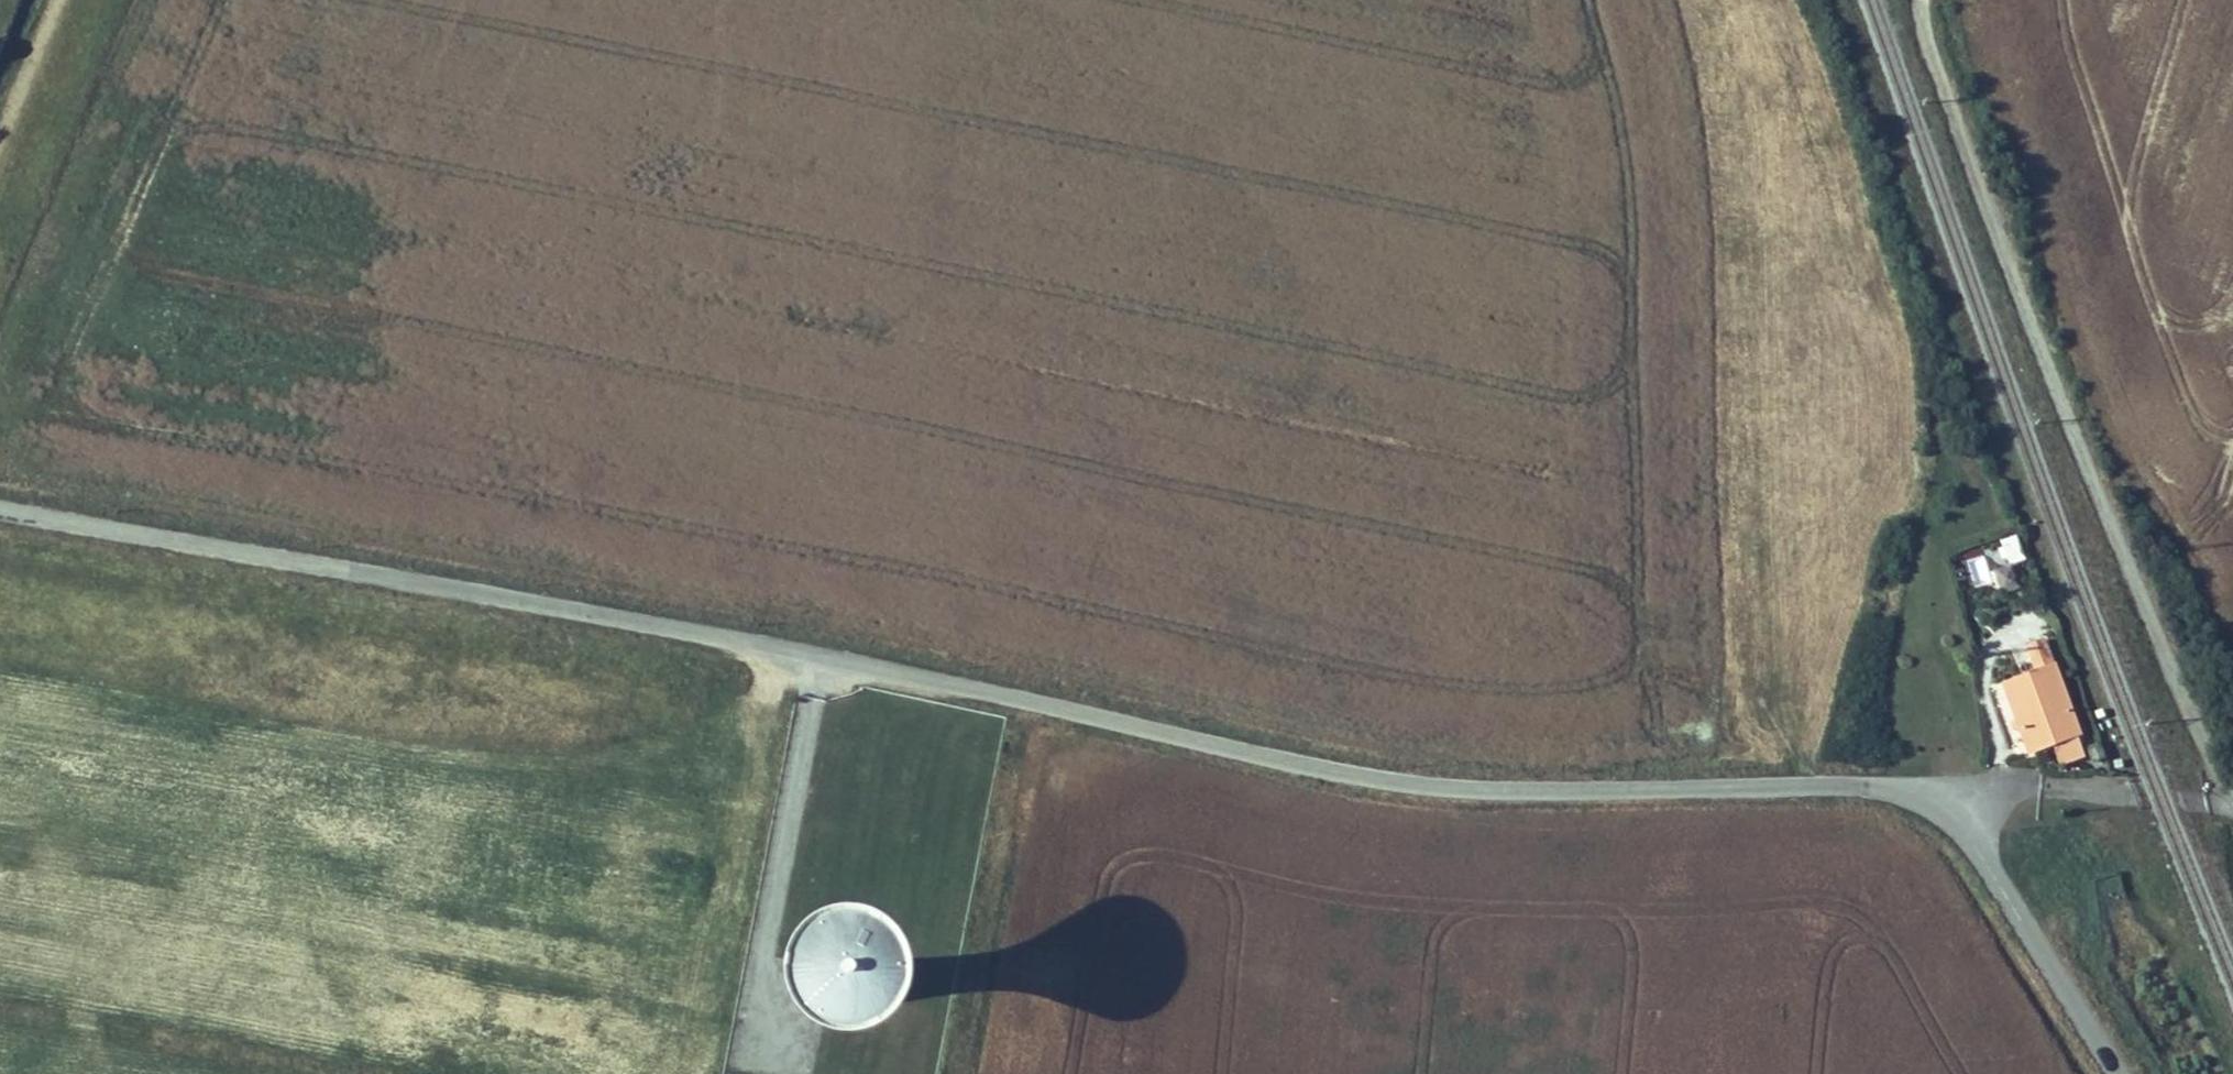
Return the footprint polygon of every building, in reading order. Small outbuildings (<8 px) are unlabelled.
[(2005,565),(2023,561),(2017,534),(2000,537),(2005,565)] [(1973,584),(1990,579),(1984,556),(1966,561),(1973,584)] [(2000,592),(2015,591),(2014,571),(1998,572),(2000,592)] [(2026,665),(2002,675),(2027,741),(2046,735),(2069,727),(2071,727),(2034,634),(2016,641),(2026,665)] [(2076,748),(2069,727),(2046,735),(2053,756),(2076,748)] [(882,999),(880,988),(874,978),(866,971),(855,967),(844,967),(833,971),(825,977),(820,986),(817,996),(818,1006),(822,1016),(828,1023),(837,1029),(847,1031),(857,1030),(867,1026),(874,1019),(880,1010),(882,999)]
